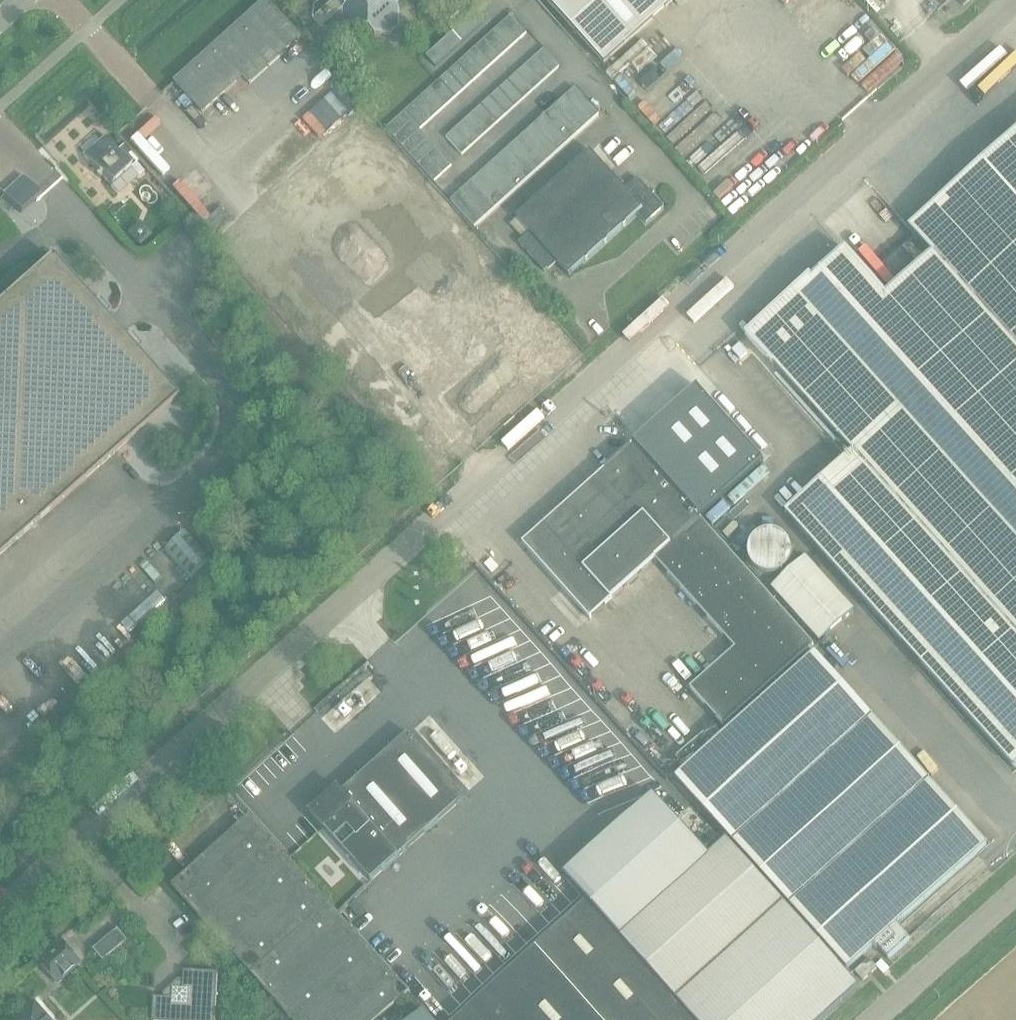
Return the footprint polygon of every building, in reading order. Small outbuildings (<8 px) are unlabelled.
[(248,83),(249,84),(301,38),(268,1),(267,0),(266,0),(175,82),(202,113),(243,77),(248,83)] [(321,0),(315,6),(314,21),(323,31),(337,32),(343,26),(348,32),(364,33),(370,27),(374,33),(376,33),(390,34),(400,26),(400,12),(395,5),(401,0),(320,0),(321,0)] [(604,63),(674,0),(547,0),(604,63)] [(453,33),(426,57),(434,66),(461,43),(487,19),(479,9),(453,33)] [(511,15),(502,23),(518,41),(527,33),(511,15)] [(502,23),(493,31),(509,49),(518,41),(502,23)] [(493,31),(484,39),(500,57),(509,49),(493,31)] [(484,39),(475,47),(491,65),(500,57),(484,39)] [(475,47),(466,56),(482,73),(491,65),(475,47)] [(543,49),(535,57),(551,75),(560,67),(543,49)] [(466,56),(457,64),(473,81),(482,73),(466,56)] [(535,57),(526,65),(542,83),(551,75),(535,57)] [(457,64),(448,72),(464,89),(473,81),(457,64)] [(526,65),(517,73),(533,91),(542,83),(526,65)] [(448,72),(439,80),(455,98),(464,89),(448,72)] [(517,73),(508,81),(524,99),(533,91),(517,73)] [(439,80),(430,88),(447,106),(455,98),(439,80)] [(508,81),(499,89),(515,107),(524,99),(508,81)] [(430,88),(422,96),(438,114),(447,106),(430,88)] [(575,88),(564,97),(589,124),(599,115),(575,88)] [(499,89),(490,97),(506,115),(515,107),(499,89)] [(413,104),(429,122),(438,114),(422,96),(413,104)] [(490,97),(481,105),(497,123),(506,115),(490,97)] [(564,97),(554,107),(578,133),(589,124),(564,97)] [(413,104),(386,128),(394,137),(412,121),(420,130),(429,122),(413,104)] [(481,105),(472,113),(488,131),(497,123),(481,105)] [(554,107),(544,116),(568,143),(578,133),(554,107)] [(472,113),(463,121),(479,139),(488,131),(472,113)] [(544,116),(534,125),(558,152),(568,143),(544,116)] [(420,130),(412,121),(394,137),(410,155),(428,139),(420,130)] [(463,121),(454,129),(470,147),(479,139),(463,121)] [(534,125),(523,135),(547,162),(558,152),(534,125)] [(445,137),(462,155),(470,147),(454,129),(445,137)] [(853,453),(785,513),(1015,769),(1015,768),(1015,132),(937,203),(909,227),(933,253),(885,296),(845,250),(749,336),(853,453)] [(537,171),(547,162),(523,135),(513,144),(537,171)] [(111,186),(131,168),(137,163),(128,153),(130,152),(120,142),(113,148),(104,138),(84,156),(111,186)] [(436,148),(428,139),(410,155),(418,164),(427,156),(436,148)] [(502,154),(526,180),(537,171),(513,144),(502,154)] [(436,148),(427,156),(443,173),(452,165),(436,148)] [(556,261),(569,276),(637,214),(646,224),(664,208),(652,195),(656,193),(651,188),(648,190),(637,178),(625,189),(590,151),(517,218),(530,233),(519,243),(544,272),(556,261)] [(526,180),(502,154),(492,163),(516,190),(526,180)] [(443,173),(427,156),(418,164),(434,182),(443,173)] [(516,190),(492,163),(481,173),(505,199),(516,190)] [(505,199),(481,173),(471,182),(495,209),(505,199)] [(40,195),(32,185),(23,176),(4,194),(20,213),(40,195)] [(495,209),(471,182),(460,191),(485,218),(495,209)] [(460,191),(450,201),(474,228),(485,218),(460,191)] [(120,334),(104,316),(111,310),(99,296),(92,302),(51,256),(0,301),(0,555),(177,398),(136,351),(143,345),(131,332),(124,338),(120,334)] [(739,343),(732,350),(740,358),(747,352),(739,343)] [(543,524),(522,543),(589,619),(611,600),(655,560),(735,648),(690,688),(724,726),(814,646),(700,518),(763,461),(697,387),(634,444),(619,457),(543,524)] [(779,573),(783,571),(784,570),(786,569),(787,568),(788,566),(789,565),(790,563),(791,561),(791,559),(792,557),(792,555),(792,553),(792,552),(792,550),(792,548),(791,546),(790,544),(789,542),(788,541),(787,539),(786,538),(783,535),(780,533),(776,532),(774,531),(770,531),(768,531),(767,531),(763,532),(761,533),(759,534),(756,536),(755,537),(753,539),(752,540),(751,542),(750,544),(750,545),(749,547),(749,549),(748,551),(748,553),(748,555),(748,557),(749,558),(749,560),(750,562),(751,564),(752,565),(753,567),(754,568),(756,570),(757,571),(759,572),(761,573),(762,574),(766,575),(768,575),(770,575),(772,575),(776,575),(779,573)] [(805,557),(785,575),(772,587),(820,640),(853,610),(805,557)] [(815,654),(675,780),(847,971),(876,945),(888,959),(910,940),(897,926),(987,845),(815,654)] [(326,798),(310,812),(371,881),(387,866),(465,796),(409,733),(344,790),(340,786),(326,798)] [(541,942),(611,1019),(821,1019),(831,1011),(858,987),(726,841),(723,844),(709,857),(675,818),(653,794),(563,875),(587,901),(570,916),(541,942)] [(409,991),(251,815),(172,886),(293,1019),(377,1019),(409,991)] [(117,929),(93,948),(103,961),(127,941),(117,929)] [(61,940),(38,961),(58,984),(81,963),(61,940)] [(454,1019),(611,1019),(541,942),(454,1019)] [(855,971),(863,980),(877,967),(869,958),(855,971)] [(153,1019),(215,1019),(218,972),(184,971),(183,984),(179,984),(168,993),(168,998),(154,997),(153,1019)] [(35,1003),(16,1019),(50,1019),(35,1003)] [(422,1009),(409,1019),(432,1019),(422,1009)]
